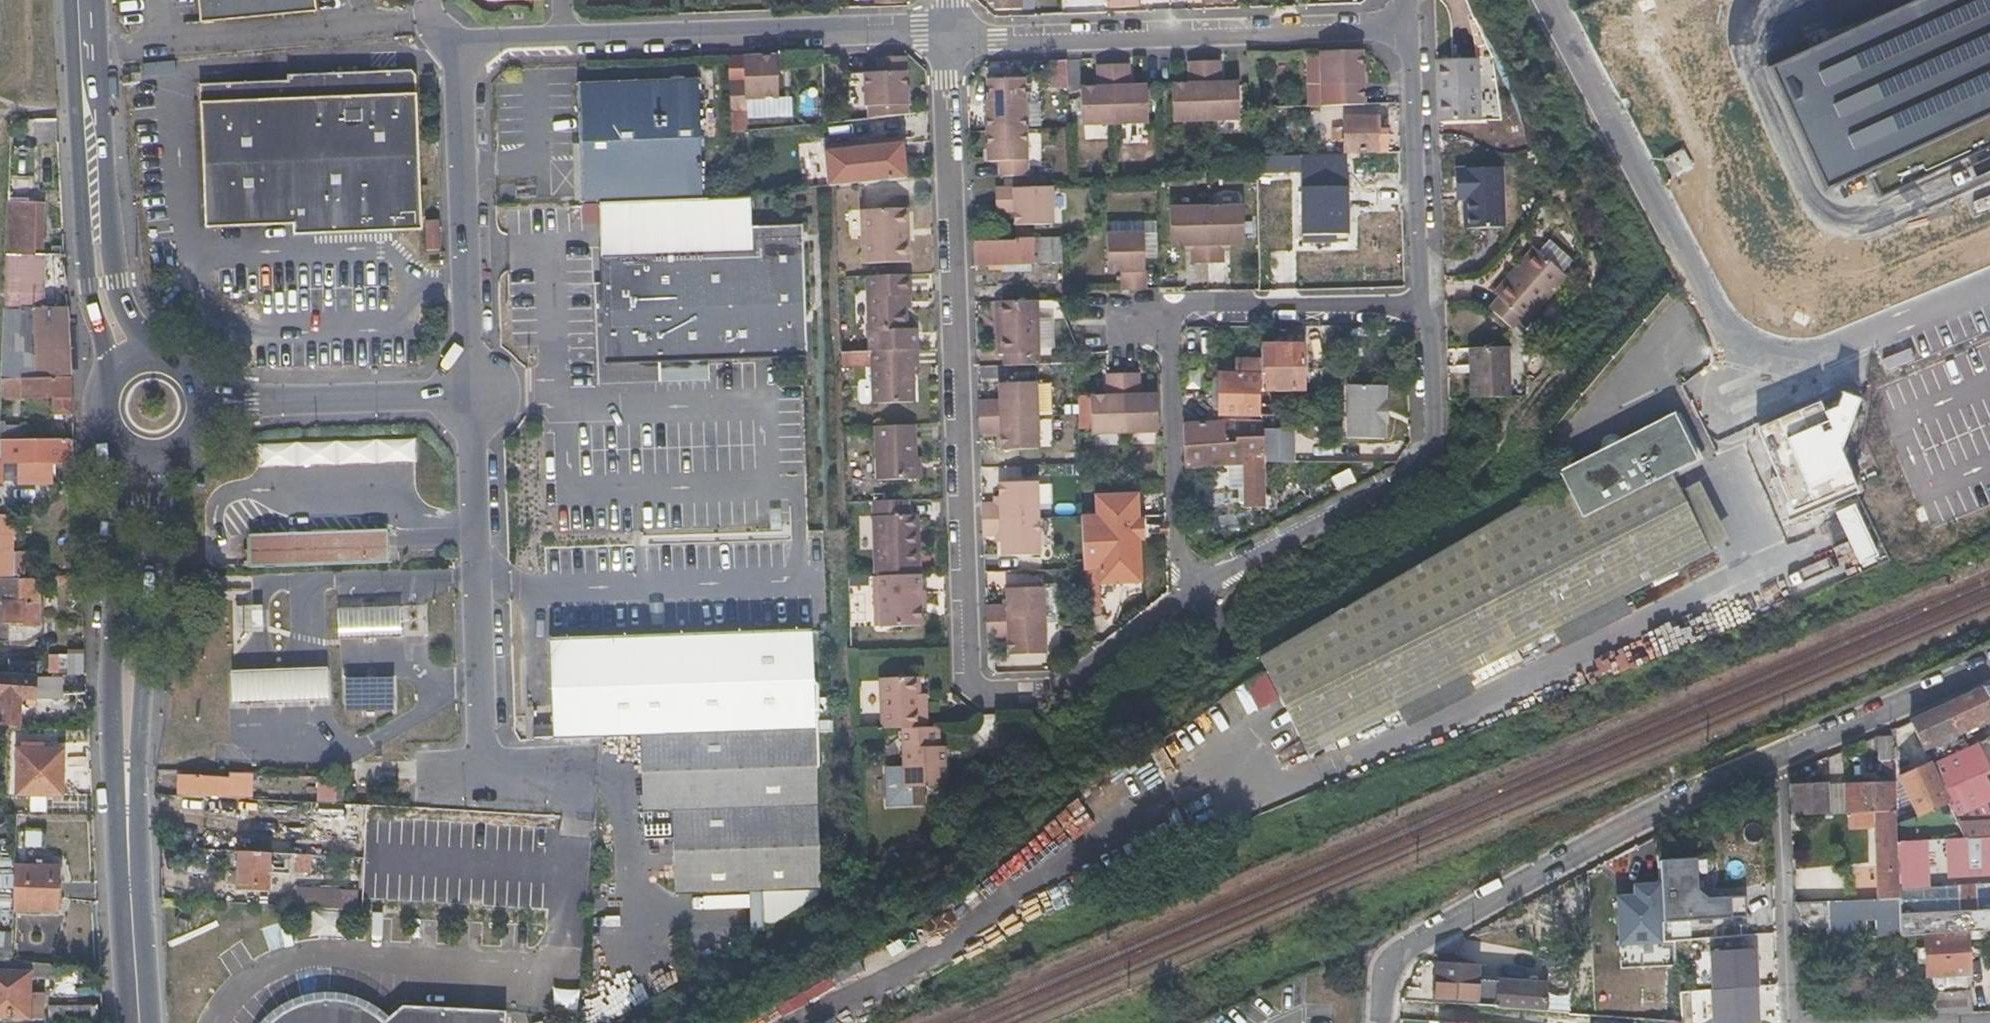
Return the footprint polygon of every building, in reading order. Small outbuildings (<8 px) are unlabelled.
[(198,20),(314,9),(313,0),(196,0),(198,20)] [(1109,9),(1137,8),(1137,0),(1109,0),(1109,9)] [(1770,67),(1824,191),(1989,115),(1989,0),(1915,0),(1770,67)] [(1355,86),(1354,55),(1313,55),(1314,87),(1321,87),(1321,101),(1349,100),(1348,86),(1355,86)] [(779,56),(746,57),(746,82),(730,83),(730,112),(747,111),(747,99),(779,99),(779,56)] [(905,105),(904,58),(876,58),(876,73),(864,73),(865,106),(868,106),(905,105)] [(1037,62),(1010,62),(1010,73),(1037,74),(1037,62)] [(1205,122),(1204,64),(1188,65),(1189,87),(1171,88),(1173,124),(1205,122)] [(1204,64),(1205,122),(1238,121),(1237,85),(1220,85),(1219,64),(1204,64)] [(1482,64),(1440,65),(1443,128),(1484,127),(1482,64)] [(281,77),(194,82),(203,227),(290,222),(421,214),(408,68),(403,65),(280,72),(281,77)] [(1112,88),(1111,67),(1096,68),(1096,89),(1079,90),(1080,127),(1112,125),(1112,88)] [(1112,88),(1112,125),(1145,124),(1145,88),(1127,88),(1127,67),(1111,67),(1112,88)] [(574,82),(581,202),(703,198),(694,78),(574,82)] [(986,133),(1024,132),(1023,100),(1022,85),(995,85),(996,101),(985,101),(986,133)] [(905,105),(868,106),(868,118),(905,113),(905,105)] [(1343,115),(1344,133),(1344,150),(1388,148),(1387,126),(1377,126),(1377,113),(1343,115)] [(1024,132),(986,133),(987,163),(999,163),(1000,177),(1026,177),(1024,132)] [(824,146),(825,151),(896,143),(896,138),(824,146)] [(825,151),(829,187),(900,179),(896,143),(825,151)] [(1674,177),(1683,172),(1692,167),(1682,149),(1664,158),(1674,177)] [(1301,187),(1345,186),(1344,153),(1300,156),(1301,169),(1301,187)] [(1257,172),(1301,169),(1300,156),(1256,158),(1257,172)] [(1508,173),(1459,175),(1460,195),(1468,195),(1469,207),(1470,235),(1510,234),(1508,173)] [(1319,243),(1333,242),(1347,242),(1345,186),(1301,187),(1302,234),(1318,233),(1319,243)] [(995,190),(996,206),(1013,205),(1013,213),(1013,227),(1050,226),(1049,189),(995,190)] [(1460,207),(1469,207),(1468,195),(1460,195),(1460,207)] [(52,201),(30,199),(9,196),(7,246),(36,250),(37,243),(45,244),(52,201)] [(1013,205),(996,206),(996,213),(1013,213),(1013,205)] [(1243,207),(1205,208),(1205,245),(1205,266),(1226,266),(1226,249),(1226,244),(1233,244),(1243,244),(1243,207)] [(1184,267),(1205,266),(1205,245),(1205,208),(1168,209),(1167,246),(1177,245),(1184,245),(1184,250),(1184,267)] [(907,209),(861,210),(862,265),(909,263),(907,209)] [(421,214),(290,222),(291,232),(422,226),(421,214)] [(437,216),(427,217),(428,247),(438,246),(437,216)] [(756,251),(604,256),(605,282),(607,365),(663,363),(814,358),(809,224),(755,226),(756,251)] [(1125,290),(1140,290),(1140,269),(1140,233),(1103,233),(1102,270),(1117,269),(1123,269),(1125,290)] [(1060,237),(1033,238),(1034,263),(1062,261),(1060,237)] [(971,241),(972,253),(972,265),(1034,263),(1033,238),(971,241)] [(1506,305),(1496,316),(1520,337),(1531,324),(1536,329),(1574,284),(1540,254),(1501,299),(1506,305)] [(909,275),(866,276),(867,331),(868,351),(870,351),(915,349),(914,331),(905,331),(905,298),(909,298),(909,275)] [(663,363),(607,365),(605,282),(595,282),(599,386),(664,384),(663,363)] [(1035,300),(994,301),(996,355),(1001,355),(1001,367),(1036,365),(1035,300)] [(19,373),(69,377),(66,306),(35,304),(35,333),(20,333),(19,373)] [(1989,374),(1989,317),(1891,349),(1902,382),(1912,379),(1918,397),(1989,374)] [(1279,415),(1280,410),(1280,404),(1271,404),(1271,391),(1302,390),(1302,347),(1259,346),(1260,374),(1261,415),(1279,415)] [(915,349),(870,351),(872,404),(913,403),(911,365),(916,365),(915,349)] [(1513,354),(1473,356),(1476,405),(1516,403),(1513,354)] [(26,393),(53,395),(53,410),(71,412),(69,377),(19,373),(1,371),(0,384),(0,391),(26,393)] [(1261,415),(1260,374),(1219,374),(1220,415),(1261,415)] [(1116,396),(1115,375),(1100,376),(1100,396),(1083,397),(1084,432),(1116,431),(1116,396)] [(1131,375),(1115,375),(1116,396),(1116,431),(1149,430),(1148,395),(1131,396),(1131,375)] [(979,402),(980,418),(1037,415),(1036,383),(1000,384),(1000,402),(979,402)] [(1387,424),(1388,404),(1384,404),(1384,384),(1348,383),(1347,438),(1383,439),(1383,424),(1387,424)] [(1859,489),(1842,451),(1861,398),(1843,392),(1837,407),(1825,413),(1820,401),(1758,428),(1780,477),(1771,481),(1787,520),(1859,489)] [(1265,658),(1274,675),(1284,693),(1315,753),(1496,662),(1711,553),(1673,473),(1696,460),(1685,434),(1675,413),(1561,470),(1566,480),(1265,658)] [(1037,415),(980,418),(980,433),(1002,433),(1002,450),(1038,448),(1037,415)] [(23,435),(24,421),(0,420),(0,433),(23,435)] [(1230,437),(1243,436),(1242,421),(1182,424),(1182,446),(1230,446),(1230,437)] [(913,423),(873,424),(875,479),(915,478),(913,423)] [(0,433),(0,454),(63,458),(64,438),(23,435),(0,433)] [(1229,466),(1229,461),(1229,457),(1240,457),(1242,511),(1264,511),(1262,436),(1243,436),(1230,437),(1230,446),(1182,446),(1183,466),(1229,466)] [(259,464),(417,462),(417,438),(259,441),(259,464)] [(983,505),(983,521),(1037,518),(1035,482),(998,484),(998,498),(999,504),(994,505),(983,505)] [(1841,510),(1863,563),(1883,554),(1862,502),(1841,510)] [(912,515),(873,515),(873,568),(919,567),(919,534),(913,534),(912,515)] [(995,536),(1000,535),(1000,542),(1001,557),(1039,555),(1037,518),(983,521),(984,536),(995,536)] [(384,526),(247,533),(250,564),(386,558),(384,526)] [(1092,584),(1094,584),(1096,584),(1097,599),(1132,598),(1129,541),(1097,542),(1098,553),(1091,553),(1092,584)] [(919,567),(873,568),(874,577),(879,577),(920,575),(919,567)] [(1,630),(10,630),(19,631),(20,618),(50,620),(53,572),(4,570),(1,630)] [(920,575),(879,577),(880,627),(921,626),(920,575)] [(986,607),(987,623),(1044,621),(1043,588),(1007,589),(1008,607),(986,607)] [(251,607),(236,607),(236,619),(251,619),(251,607)] [(350,610),(340,610),(341,639),(351,638),(385,637),(403,636),(402,608),(384,609),(350,610)] [(1044,621),(987,623),(987,638),(1009,637),(1009,655),(1045,654),(1044,621)] [(638,734),(814,729),(811,632),(548,640),(551,737),(638,734)] [(85,674),(86,651),(69,651),(68,673),(85,674)] [(8,670),(34,671),(35,668),(35,657),(9,655),(8,670)] [(8,670),(2,669),(0,699),(0,717),(18,718),(19,695),(32,696),(33,689),(58,690),(60,673),(34,671),(8,670)] [(231,673),(232,702),(241,702),(268,701),(299,701),(322,700),(328,700),(327,669),(320,669),(298,670),(268,671),(241,672),(231,673)] [(396,676),(346,677),(346,711),(396,710),(396,676)] [(878,678),(879,727),(901,726),(917,726),(916,676),(878,678)] [(1981,689),(1910,721),(1910,722),(1921,748),(1989,718),(1989,705),(1981,689)] [(947,786),(946,747),(941,747),(941,735),(936,735),(936,725),(917,726),(901,726),(902,771),(888,771),(889,802),(920,801),(920,787),(947,786)] [(819,895),(814,729),(638,734),(641,839),(670,838),(672,894),(759,892),(761,931),(819,895)] [(1847,814),(1894,812),(1894,801),(1890,736),(1875,737),(1876,765),(1882,765),(1882,770),(1884,770),(1886,784),(1868,785),(1861,786),(1850,786),(1849,775),(1843,775),(1844,784),(1845,814),(1847,814)] [(1929,766),(1939,791),(1989,770),(1989,740),(1985,742),(1984,740),(1929,766)] [(63,747),(40,746),(18,745),(16,789),(61,791),(63,747)] [(1939,791),(1929,766),(1928,765),(1898,777),(1915,817),(1945,805),(1939,791)] [(1939,791),(1945,805),(1951,820),(1910,837),(1896,843),(1897,869),(1899,898),(1901,934),(1922,933),(1965,931),(1989,930),(1989,770),(1939,791)] [(230,798),(230,792),(230,786),(220,785),(220,778),(180,776),(180,796),(230,798)] [(334,799),(334,791),(335,783),(318,782),(317,797),(334,799)] [(1845,814),(1844,784),(1828,785),(1830,815),(1845,814)] [(1789,817),(1810,816),(1830,815),(1828,785),(1788,788),(1789,817)] [(1894,812),(1896,843),(1910,837),(1907,829),(1902,831),(1900,801),(1894,801),(1894,812)] [(450,817),(450,812),(451,808),(438,807),(437,816),(450,817)] [(1017,853),(1021,857),(973,899),(1001,931),(1055,883),(1057,885),(1106,842),(1093,827),(1087,831),(1067,808),(1017,853)] [(1894,812),(1847,814),(1848,821),(1848,828),(1875,828),(1879,899),(1899,898),(1897,869),(1896,843),(1894,812)] [(270,872),(279,873),(288,874),(289,853),(239,851),(238,890),(268,892),(270,872)] [(61,861),(50,861),(39,860),(14,860),(13,909),(60,911),(61,861)] [(357,892),(295,888),(294,905),(356,910),(357,892)] [(1716,922),(1715,891),(1678,892),(1679,911),(1697,911),(1697,922),(1716,922)] [(1824,912),(1827,945),(1902,940),(1901,934),(1899,898),(1879,899),(1823,901),(1824,912)] [(1793,904),(1801,914),(1824,912),(1823,901),(1793,903),(1793,904)] [(12,955),(12,928),(0,927),(0,953),(12,955)] [(1965,931),(1922,933),(1923,947),(1915,948),(1916,964),(1924,963),(1926,1016),(1968,1013),(1965,931)] [(1756,948),(1712,950),(1713,986),(1757,985),(1756,948)] [(1577,973),(1561,972),(1546,970),(1545,983),(1477,980),(1478,964),(1437,963),(1436,1004),(1571,1011),(1572,988),(1576,988),(1577,973)] [(37,994),(31,993),(31,971),(0,969),(0,1012),(42,1015),(42,994),(37,994)] [(552,1011),(578,1013),(579,989),(554,988),(552,1011)] [(1730,988),(1706,989),(1708,1022),(1732,1022),(1730,988)] [(352,1014),(339,1009),(328,1007),(319,1007),(311,1008),(299,1010),(288,1015),(282,1018),(277,1022),(275,1022),(367,1022),(352,1014)] [(495,1010),(392,1010),(378,1022),(495,1022),(495,1010)] [(1633,1014),(1581,1012),(1580,1022),(1633,1022),(1633,1014)]
